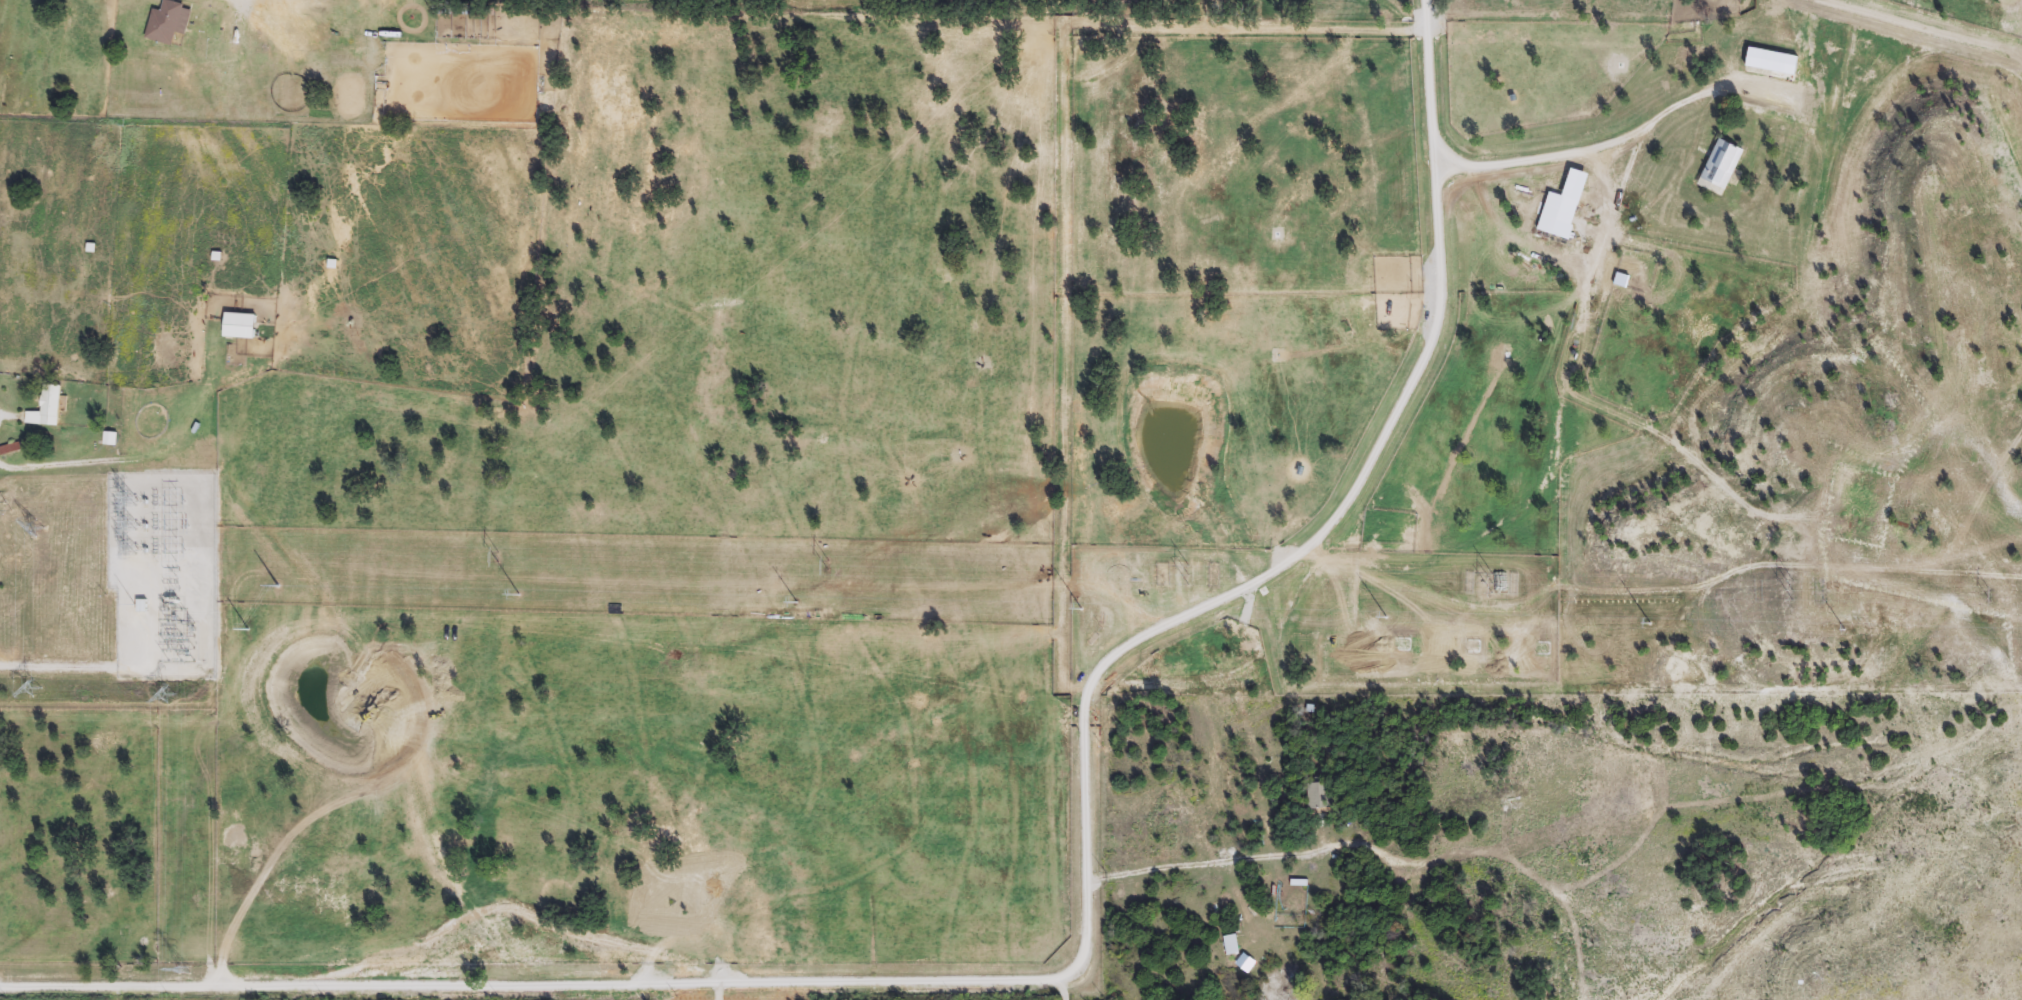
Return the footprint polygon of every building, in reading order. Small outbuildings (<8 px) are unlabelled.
[(155,9),(163,11),(166,0),(194,6),(187,36),(179,34),(176,46),(148,40),(155,9)] [(1748,68),(1751,49),(1789,55),(1787,74),(1748,68)] [(1724,198),(1700,187),(1721,139),(1746,150),(1724,198)] [(1553,236),(1575,169),(1592,175),(1570,241),(1553,236)] [(259,339),(228,339),(228,315),(259,315),(259,339)] [(63,386),(60,426),(27,424),(28,412),(43,414),(44,385),(63,386)] [(3,455),(21,451),(20,446),(2,449),(3,455)] [(148,601),(149,613),(139,613),(139,602),(148,601)] [(1310,785),(1328,785),(1328,811),(1310,811),(1310,785)]
